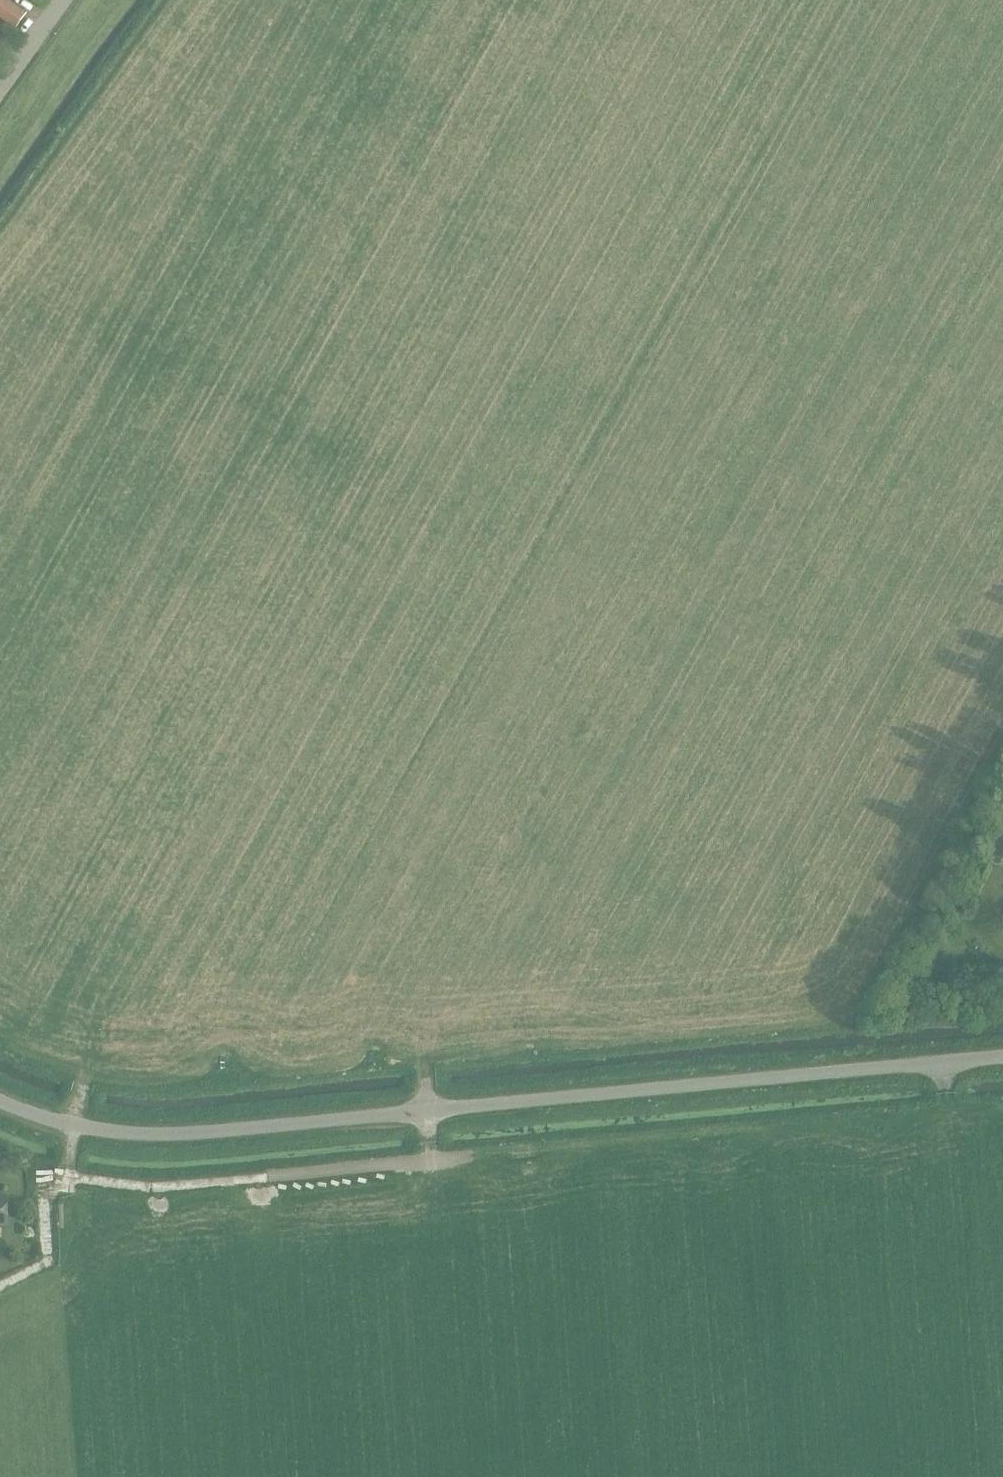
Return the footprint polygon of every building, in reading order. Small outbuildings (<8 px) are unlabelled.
[(16,26),(26,12),(10,0),(0,0),(0,15),(16,26)]
